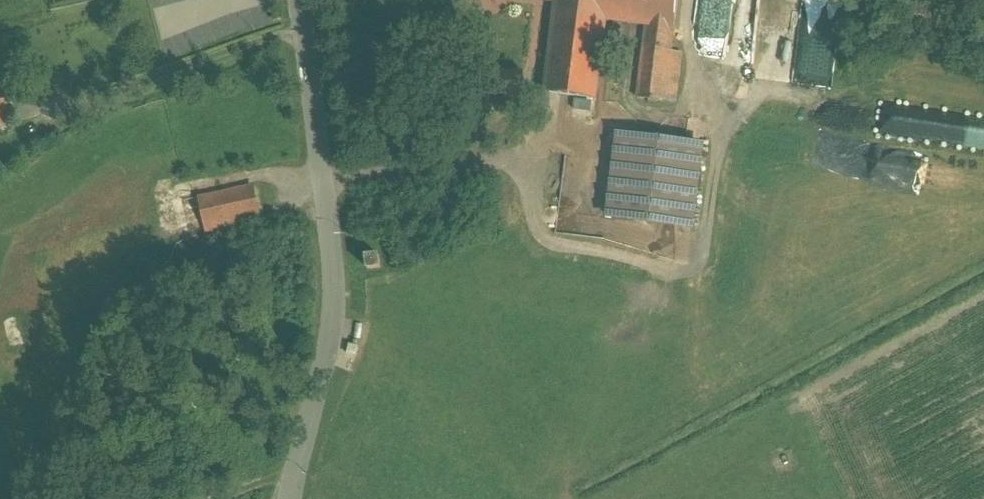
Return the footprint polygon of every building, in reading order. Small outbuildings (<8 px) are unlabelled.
[(557,1),(546,93),(598,100),(607,22),(610,0),(557,0),(557,1)] [(607,22),(648,27),(639,99),(677,103),(683,54),(673,52),(675,30),(676,30),(678,17),(680,0),(610,0),(607,22)] [(755,0),(707,0),(705,37),(755,39),(756,16),(795,18),(795,4),(755,2),(755,0)] [(524,75),(499,75),(499,96),(525,95),(524,75)] [(0,86),(0,119),(25,115),(19,83),(0,86)] [(571,100),(570,109),(588,110),(588,100),(571,100)] [(703,146),(618,136),(607,217),(692,227),(703,146)] [(253,187),(199,198),(207,234),(260,222),(253,187)] [(351,254),(351,268),(381,268),(381,254),(351,254)]
